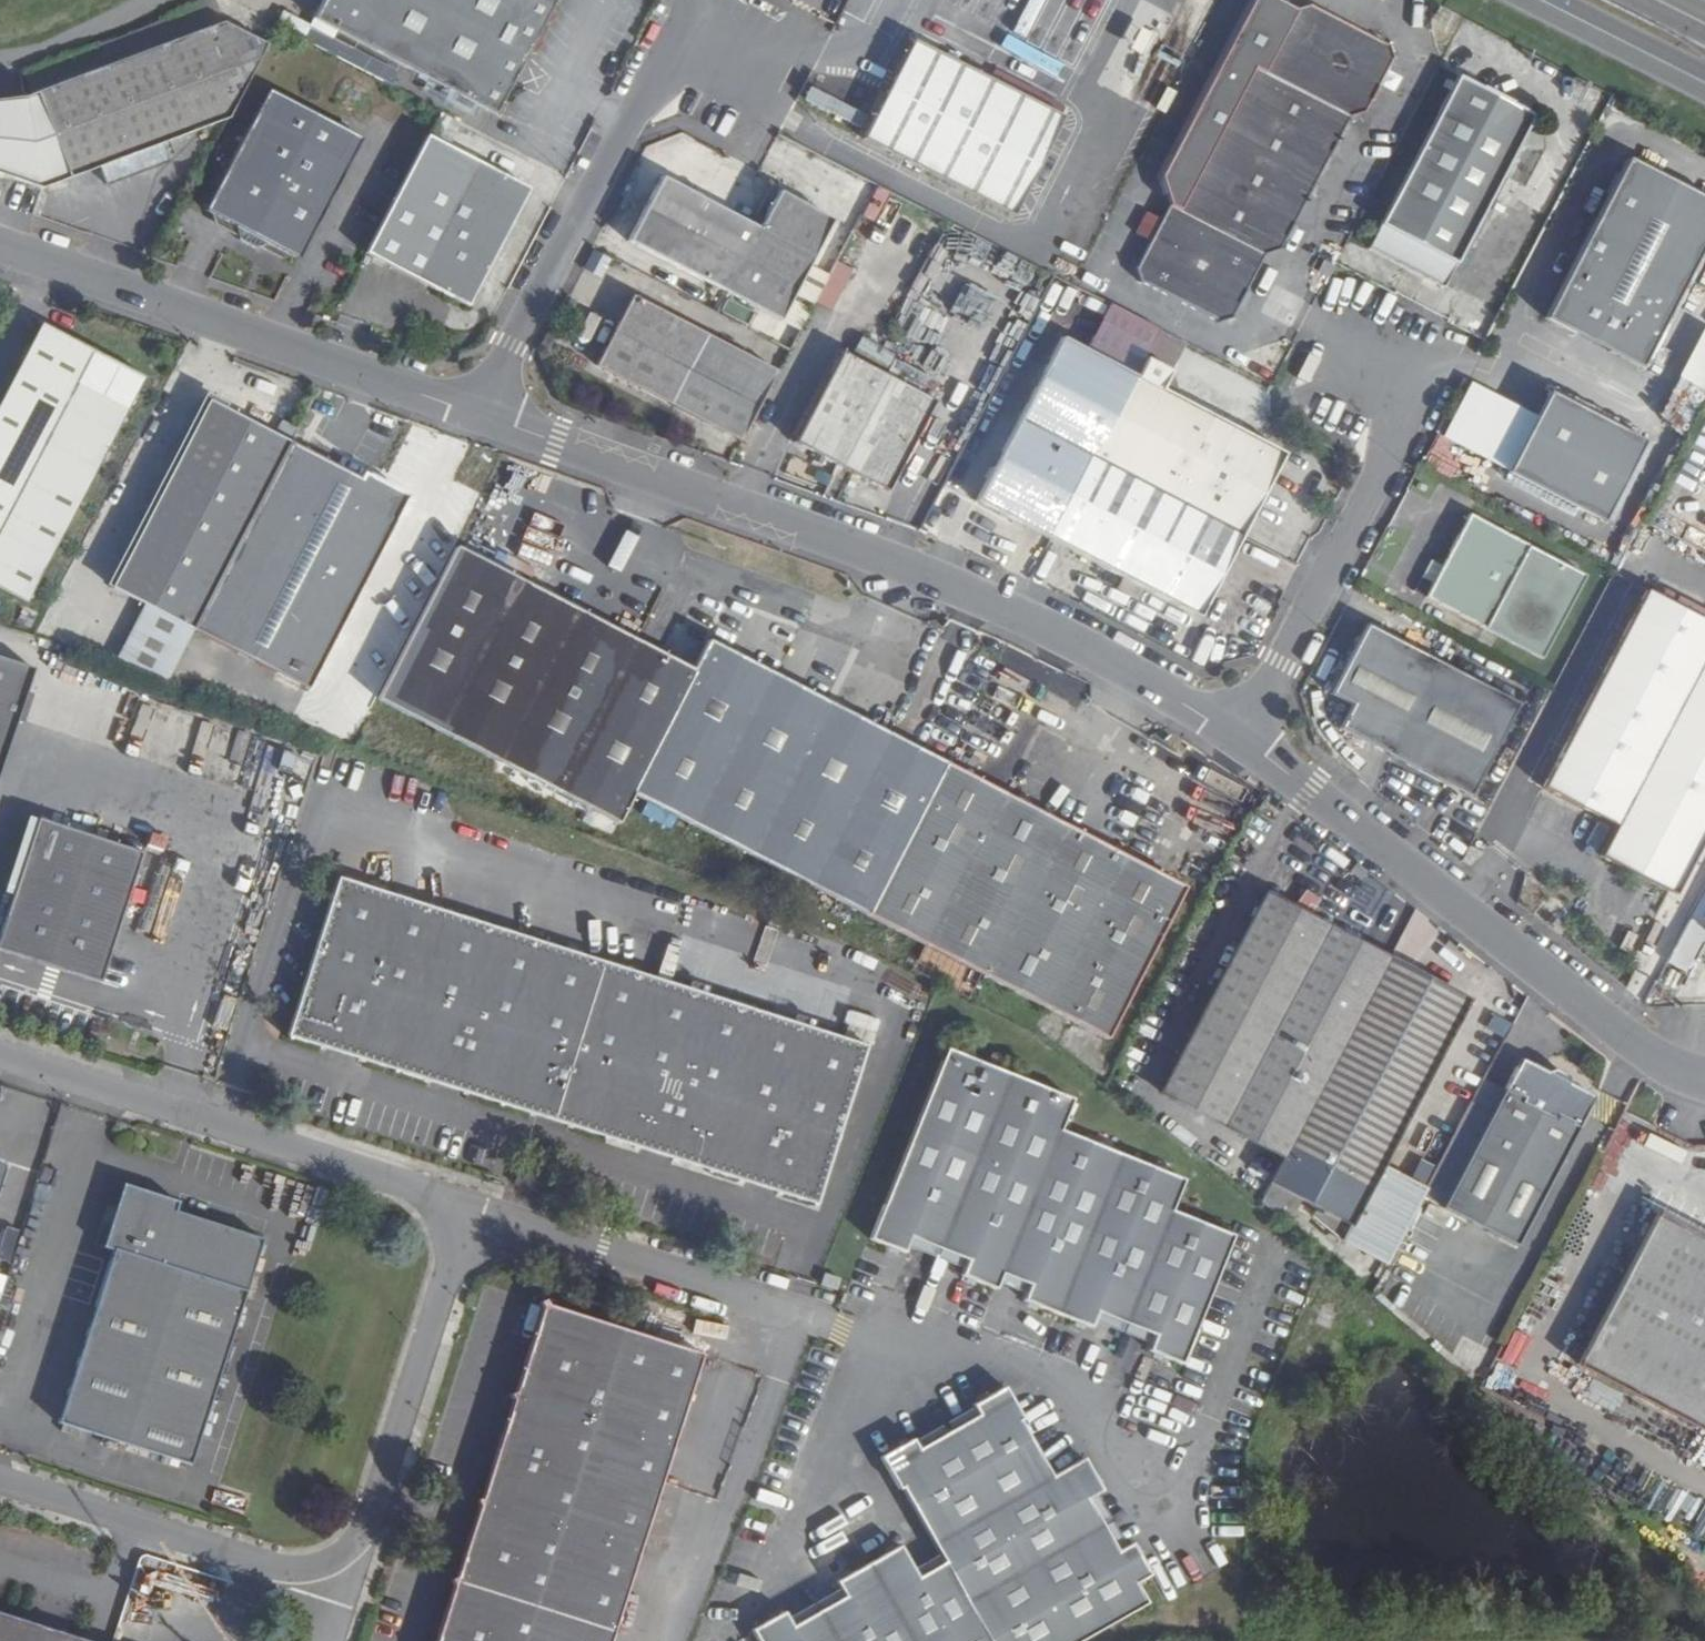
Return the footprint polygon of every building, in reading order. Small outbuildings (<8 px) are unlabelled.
[(554,6),(557,0),(325,0),(315,20),(497,115),(501,108),(498,102),(501,96),(508,95),(514,83),(512,77),(519,62),(526,60),(532,49),(529,43),(533,36),(539,34),(546,20),(543,15),(547,8),(554,6)] [(1164,177),(1171,205),(1138,267),(1143,281),(1221,322),(1234,318),(1266,254),(1282,250),(1354,113),(1368,109),(1395,58),(1391,43),(1315,3),(1300,8),(1285,0),(1256,0),(1164,177)] [(391,86),(399,71),(260,2),(254,14),(278,27),(391,86)] [(229,119),(267,46),(226,24),(22,99),(0,101),(0,176),(40,189),(101,167),(163,144),(195,133),(207,108),(229,119)] [(1012,216),(1063,117),(913,41),(863,140),(1012,216)] [(1537,110),(1464,73),(1373,244),(1447,282),(1537,110)] [(299,260),(362,140),(268,91),(206,211),(234,227),(237,239),(257,250),(269,245),(299,260)] [(467,307),(529,189),(428,136),(365,254),(467,307)] [(170,163),(163,144),(101,167),(108,187),(170,163)] [(1616,355),(1620,348),(1645,361),(1704,246),(1704,200),(1629,160),(1546,319),(1616,355)] [(831,219),(777,191),(758,227),(662,178),(628,242),(778,319),(831,220),(831,219)] [(836,263),(853,231),(831,220),(778,319),(769,339),(789,350),(814,303),(836,263)] [(142,256),(155,260),(159,254),(145,249),(142,256)] [(1317,273),(1329,280),(1335,268),(1323,261),(1317,273)] [(831,312),(853,272),(836,263),(814,303),(831,312)] [(982,325),(998,298),(968,280),(952,307),(982,325)] [(742,441),(777,373),(634,298),(598,367),(742,441)] [(975,503),(1051,542),(1095,459),(1137,379),(1146,361),(1162,331),(1110,304),(1085,352),(1060,339),(975,503)] [(145,379),(42,325),(0,405),(0,591),(25,604),(145,379)] [(1704,403),(1704,327),(1699,325),(1669,420),(1697,429),(1704,403)] [(1172,374),(1187,343),(1162,331),(1146,361),(1172,374)] [(1620,348),(1616,355),(1641,368),(1645,361),(1620,348)] [(884,489),(932,401),(838,351),(790,441),(884,489)] [(1146,361),(1137,379),(1095,459),(1241,536),(1283,454),(1163,392),(1172,374),(1146,361)] [(1551,393),(1508,473),(1603,524),(1645,444),(1551,393)] [(293,442),(299,431),(281,421),(274,433),(209,399),(111,586),(146,604),(116,664),(168,682),(195,629),(293,442)] [(365,473),(361,479),(293,442),(195,629),(308,688),(409,497),(365,473)] [(1198,617),(1241,536),(1095,459),(1051,542),(1198,617)] [(1586,576),(1468,515),(1424,599),(1541,660),(1586,576)] [(708,640),(693,670),(459,549),(378,700),(619,826),(634,795),(791,876),(1107,1039),(1188,887),(708,640)] [(1704,840),(1704,620),(1650,591),(1545,789),(1617,827),(1602,856),(1677,895),(1704,840)] [(1468,799),(1518,704),(1366,622),(1329,693),(1350,704),(1337,728),(1468,799)] [(0,667),(0,767),(30,677),(0,667)] [(34,827),(0,934),(0,959),(32,970),(33,965),(59,974),(57,978),(97,990),(139,861),(34,827)] [(1360,880),(1367,872),(1358,864),(1352,873),(1360,880)] [(1688,919),(1665,963),(1685,973),(1704,934),(1704,886),(1688,919)] [(1160,1095),(1284,1160),(1390,961),(1265,896),(1160,1095)] [(390,902),(340,1061),(528,1121),(578,962),(390,902)] [(1454,952),(1461,944),(1452,937),(1446,945),(1454,952)] [(1383,1165),(1468,1001),(1390,961),(1284,1160),(1275,1179),(1262,1202),(1289,1225),(1305,1195),(1320,1202),(1311,1216),(1343,1243),(1388,1265),(1427,1189),(1383,1165)] [(864,1052),(578,962),(528,1121),(814,1211),(864,1052)] [(1507,1037),(1512,1022),(1493,1015),(1488,1030),(1507,1037)] [(943,1055),(867,1246),(902,1259),(908,1243),(965,1266),(959,1282),(994,1296),(1000,1280),(1027,1291),(1021,1307),(1089,1334),(1095,1319),(1152,1341),(1146,1357),(1181,1370),(1196,1337),(1195,1336),(1232,1242),(1178,1221),(1190,1189),(1066,1140),(1079,1109),(943,1055)] [(1589,1089),(1570,1080),(1549,1069),(1532,1061),(1517,1065),(1445,1206),(1519,1244),(1591,1105),(1589,1089)] [(1556,1066),(1549,1069),(1570,1080),(1569,1072),(1556,1066)] [(42,1152),(42,1130),(1,1129),(0,1160),(24,1161),(25,1151),(42,1152)] [(1429,1183),(1436,1165),(1420,1158),(1412,1176),(1429,1183)] [(94,1256),(105,1259),(53,1432),(187,1472),(254,1245),(167,1218),(170,1209),(113,1192),(94,1256)] [(1659,1215),(1578,1366),(1704,1432),(1704,1240),(1659,1215)] [(819,1292),(834,1297),(837,1285),(822,1281),(819,1292)] [(486,1484),(645,1535),(701,1361),(541,1311),(486,1484)] [(1143,1611),(1131,1591),(1146,1583),(1128,1550),(1113,1558),(1084,1506),(1099,1498),(1081,1465),(1049,1483),(1018,1427),(1021,1425),(1003,1392),(970,1411),(976,1421),(917,1455),(911,1445),(879,1463),(897,1496),(900,1494),(943,1567),(916,1583),(898,1552),(835,1588),(843,1603),(791,1632),(783,1618),(750,1637),(753,1640),(1089,1640),(1143,1611)] [(645,1535),(486,1484),(437,1640),(611,1640),(645,1535)] [(0,1622),(0,1640),(61,1640),(0,1622)]
